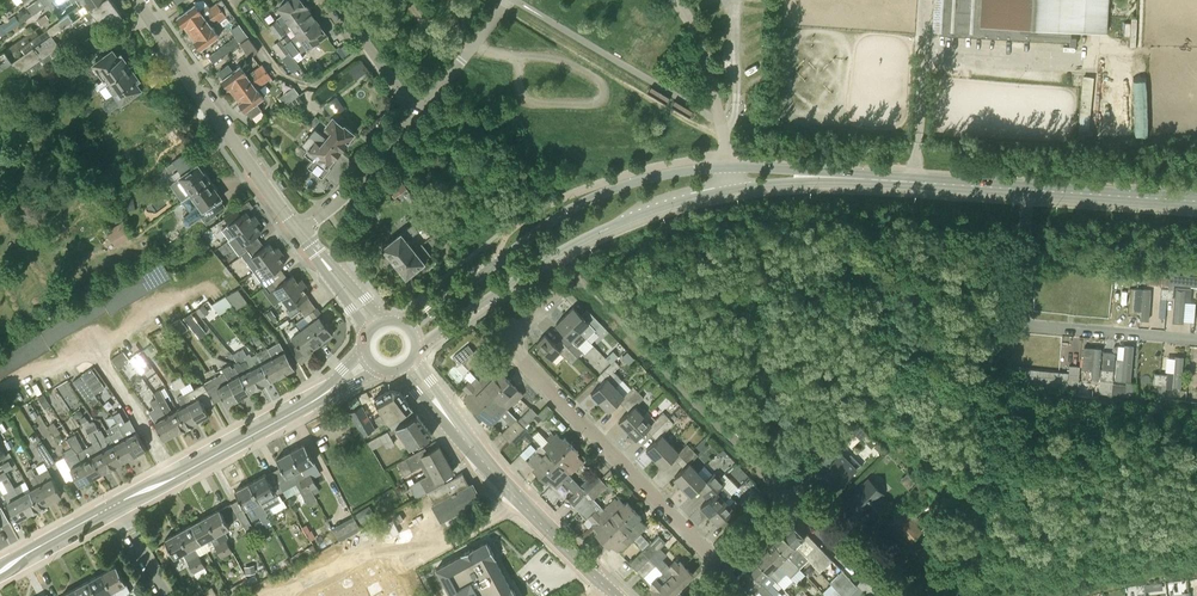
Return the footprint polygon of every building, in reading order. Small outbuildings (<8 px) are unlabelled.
[(93,34),(123,14),(112,0),(102,0),(64,25),(60,19),(57,14),(57,13),(0,52),(0,95),(24,77),(25,79),(93,34)] [(28,7),(30,10),(33,15),(49,3),(49,2),(52,0),(38,0),(28,7)] [(102,0),(76,0),(79,5),(60,18),(57,13),(57,14),(60,19),(64,25),(102,0)] [(227,6),(222,0),(221,0),(217,3),(210,8),(208,4),(200,10),(196,4),(177,17),(184,26),(185,26),(190,33),(222,10),(227,6)] [(307,7),(302,0),(289,0),(280,7),(285,14),(271,25),(275,31),(307,7)] [(932,31),(942,32),(942,34),(1070,41),(1070,45),(1076,45),(1076,34),(1071,33),(1071,31),(1106,32),(1108,0),(934,0),(932,31)] [(222,10),(190,33),(195,40),(194,41),(201,50),(219,36),(210,23),(217,18),(220,21),(231,13),(227,6),(222,10)] [(300,33),(317,21),(307,7),(275,31),(280,37),(295,27),(300,33)] [(20,23),(33,15),(30,10),(17,19),(15,16),(3,24),(7,31),(20,23)] [(291,51),(293,55),(300,50),(294,42),(302,37),(309,47),(327,34),(317,21),(300,33),(292,39),(285,44),(291,51)] [(239,23),(231,28),(241,42),(249,36),(239,23)] [(282,40),(285,44),(292,39),(288,35),(282,40)] [(251,56),(259,50),(249,36),(241,42),(251,56)] [(87,49),(82,42),(74,48),(79,55),(87,49)] [(231,43),(211,53),(214,60),(235,50),(231,43)] [(341,47),(346,55),(352,51),(346,43),(341,47)] [(108,84),(130,67),(120,53),(117,56),(113,50),(104,57),(100,55),(99,56),(99,60),(94,64),(87,69),(93,79),(101,74),(108,84)] [(293,55),(291,51),(284,56),(282,58),(292,71),(301,65),(293,55)] [(355,65),(362,75),(366,72),(359,62),(355,65)] [(235,95),(267,71),(262,64),(255,69),(248,75),(240,66),(233,71),(228,64),(219,72),(223,78),(222,79),(229,88),(230,87),(235,95)] [(130,67),(108,84),(115,94),(104,101),(103,106),(106,110),(111,111),(124,102),(127,103),(132,100),(132,96),(141,89),(137,83),(140,81),(130,67)] [(319,68),(312,72),(316,78),(323,73),(319,68)] [(267,71),(235,95),(240,102),(239,102),(246,111),(247,110),(252,117),(262,109),(257,103),(264,98),(257,88),(272,77),(267,71)] [(284,103),(299,93),(295,86),(279,96),(284,103)] [(339,98),(329,103),(334,113),(345,108),(339,98)] [(1138,103),(1138,132),(1151,132),(1151,103),(1138,103)] [(181,143),(159,113),(131,134),(153,164),(181,143)] [(327,137),(341,148),(342,147),(344,149),(350,142),(348,141),(355,132),(345,125),(344,126),(341,124),(345,119),(339,113),(335,118),(333,117),(327,125),(316,116),(313,119),(310,123),(316,128),(328,137),(327,137)] [(329,164),(341,148),(327,137),(328,137),(316,128),(304,143),(309,147),(304,153),(312,159),(307,166),(322,178),(331,167),(329,164)] [(191,194),(211,180),(205,171),(204,172),(198,164),(182,175),(179,170),(172,175),(176,180),(179,178),(191,194)] [(89,177),(77,184),(84,198),(97,191),(89,177)] [(218,189),(211,180),(191,194),(190,195),(189,194),(179,202),(180,203),(182,201),(190,212),(184,217),(183,221),(186,224),(190,225),(201,216),(207,225),(218,217),(216,213),(226,206),(220,199),(222,198),(216,190),(218,189)] [(405,180),(392,187),(396,195),(409,189),(405,180)] [(128,209),(127,198),(120,199),(121,210),(128,209)] [(236,234),(258,218),(254,214),(251,217),(246,210),(241,213),(237,208),(224,217),(217,223),(229,240),(236,234)] [(248,250),(261,241),(256,234),(261,231),(256,224),(260,221),(258,218),(236,234),(229,240),(240,255),(242,254),(248,250)] [(115,247),(132,237),(123,221),(111,228),(113,232),(108,235),(115,247)] [(411,251),(414,248),(407,240),(418,231),(413,224),(383,247),(390,256),(390,259),(393,264),(396,264),(397,264),(412,252),(411,251)] [(438,231),(435,227),(428,232),(432,236),(438,231)] [(432,236),(435,241),(442,236),(438,231),(432,236)] [(259,266),(281,250),(278,246),(274,248),(269,242),(264,245),(261,241),(248,250),(242,254),(254,271),(259,266)] [(412,252),(397,264),(406,277),(418,267),(419,269),(423,266),(422,264),(425,262),(423,260),(430,255),(421,243),(414,249),(414,248),(411,251),(412,252)] [(265,287),(284,273),(280,267),(285,264),(280,257),(284,254),(281,250),(259,266),(254,271),(265,287)] [(154,264),(164,281),(171,277),(161,260),(154,264)] [(164,281),(154,264),(147,268),(158,285),(164,281)] [(151,289),(158,285),(147,268),(141,272),(151,289)] [(144,293),(151,289),(141,272),(134,276),(144,293)] [(1148,272),(1148,273),(1147,284),(1167,286),(1168,274),(1148,272)] [(275,288),(282,299),(304,282),(302,279),(298,281),(293,275),(288,278),(284,273),(265,287),(269,292),(275,288)] [(1173,288),(1174,284),(1196,286),(1196,276),(1169,273),(1168,288),(1173,288)] [(137,297),(144,293),(134,276),(127,280),(137,297)] [(137,297),(127,280),(120,283),(130,301),(137,297)] [(305,306),(312,301),(308,296),(303,289),(307,286),(304,282),(282,299),(289,308),(286,310),(291,317),(301,309),(305,306)] [(124,305),(130,301),(120,283),(113,287),(124,305)] [(107,291),(117,309),(124,305),(113,287),(107,291)] [(1184,322),(1187,288),(1176,287),(1174,321),(1184,322)] [(1154,289),(1144,288),(1143,317),(1152,317),(1154,289)] [(236,309),(248,302),(238,289),(226,295),(236,309)] [(117,309),(107,291),(99,296),(108,310),(110,313),(117,309)] [(108,310),(99,296),(93,299),(101,314),(108,310)] [(94,318),(101,314),(93,299),(86,303),(94,318)] [(214,309),(209,301),(200,306),(206,314),(214,309)] [(305,315),(323,341),(333,334),(320,316),(322,315),(317,307),(316,307),(312,301),(305,306),(301,309),(305,315)] [(94,318),(86,303),(79,307),(88,322),(94,318)] [(81,326),(88,322),(79,307),(72,311),(81,326)] [(565,316),(587,338),(589,335),(595,330),(600,335),(606,329),(587,309),(581,314),(574,307),(565,316)] [(266,313),(271,319),(275,316),(271,309),(266,313)] [(65,315),(74,330),(81,326),(72,311),(65,315)] [(183,317),(184,319),(199,338),(206,332),(191,313),(185,317),(185,316),(183,317)] [(59,319),(67,334),(74,330),(65,315),(59,319)] [(301,329),(314,348),(323,341),(305,315),(296,322),(301,329)] [(577,347),(587,338),(565,316),(556,324),(566,334),(560,339),(577,356),(582,351),(577,347)] [(181,333),(188,329),(180,318),(172,323),(180,334),(181,333)] [(60,338),(67,334),(59,319),(52,323),(60,338)] [(45,327),(54,342),(60,338),(52,323),(45,327)] [(47,346),(49,344),(54,342),(45,327),(38,331),(47,346)] [(290,350),(292,351),(300,363),(308,357),(305,354),(314,348),(301,329),(291,336),(297,344),(290,350)] [(48,349),(47,346),(38,331),(31,335),(41,353),(48,349)] [(252,336),(257,344),(262,341),(257,334),(252,336)] [(560,339),(555,344),(546,334),(536,343),(552,359),(559,352),(571,363),(577,356),(560,339)] [(31,335),(24,339),(35,357),(41,353),(31,335)] [(17,343),(28,361),(35,357),(24,339),(17,343)] [(268,348),(282,374),(294,368),(279,341),(268,347),(268,348)] [(1134,379),(1136,343),(1119,342),(1117,378),(1134,379)] [(21,365),(28,361),(17,343),(11,347),(21,365)] [(156,349),(152,344),(143,350),(147,356),(156,349)] [(459,364),(461,361),(474,351),(469,345),(454,358),(459,364)] [(4,351),(14,369),(21,365),(11,347),(4,351)] [(257,354),(271,380),(282,374),(268,348),(268,347),(257,354)] [(469,369),(472,366),(483,356),(476,349),(474,351),(461,361),(469,369)] [(124,359),(128,357),(123,350),(111,358),(116,365),(124,359)] [(0,353),(0,360),(7,373),(14,369),(4,351),(0,353)] [(235,366),(240,375),(249,392),(260,386),(245,357),(242,358),(238,351),(233,354),(237,361),(234,363),(235,365),(235,366)] [(634,359),(627,351),(622,357),(629,364),(634,359)] [(150,368),(138,353),(138,352),(131,357),(143,373),(150,368)] [(1102,369),(1107,369),(1114,370),(1115,353),(1103,352),(1102,369)] [(247,354),(244,356),(245,357),(260,386),(271,380),(257,354),(252,356),(250,353),(247,354)] [(501,363),(504,360),(498,354),(495,357),(501,363)] [(436,362),(441,364),(445,357),(440,355),(436,362)] [(1183,386),(1185,356),(1175,356),(1172,386),(1183,386)] [(143,373),(131,357),(129,359),(140,375),(143,373)] [(1082,357),(1081,369),(1091,370),(1092,358),(1082,357)] [(591,393),(600,402),(616,387),(615,386),(622,380),(613,371),(619,365),(614,360),(601,373),(606,378),(591,393)] [(249,392),(240,375),(235,366),(235,365),(232,367),(230,364),(222,368),(224,372),(238,398),(249,392)] [(1023,385),(1077,390),(1080,366),(1069,365),(1069,372),(1024,368),(1023,385)] [(81,375),(95,394),(105,386),(92,367),(81,375)] [(493,395),(509,379),(502,372),(500,374),(493,367),(491,370),(489,368),(483,374),(484,375),(478,380),(479,380),(480,381),(493,395)] [(594,377),(587,371),(585,373),(585,380),(588,383),(594,377)] [(204,384),(214,402),(223,397),(227,404),(238,398),(224,372),(203,383),(204,384)] [(86,400),(95,394),(81,375),(73,381),(86,400)] [(176,378),(181,387),(186,384),(181,376),(176,378)] [(464,397),(477,410),(493,395),(480,381),(479,380),(478,380),(475,376),(463,387),(468,393),(464,397)] [(175,390),(181,387),(176,378),(171,381),(175,390)] [(511,404),(512,405),(523,394),(509,379),(493,395),(507,409),(511,404)] [(1106,394),(1107,381),(1100,380),(1099,380),(1099,385),(1099,390),(1098,393),(1106,394)] [(1113,383),(1113,381),(1107,381),(1106,394),(1112,394),(1113,394),(1125,395),(1126,384),(1114,383),(1113,383)] [(183,394),(197,420),(209,414),(205,407),(214,402),(204,384),(203,383),(183,393),(184,394),(183,394)] [(616,387),(600,402),(608,411),(619,401),(624,406),(638,392),(633,386),(623,395),(616,387)] [(392,428),(417,414),(399,390),(392,388),(374,398),(381,410),(383,413),(375,418),(379,426),(388,421),(392,428)] [(157,398),(175,432),(186,426),(177,409),(172,411),(160,389),(154,392),(157,398)] [(618,421),(627,430),(643,415),(634,406),(643,397),(638,392),(624,406),(629,411),(618,421)] [(44,394),(38,397),(44,409),(50,405),(44,394)] [(177,409),(186,426),(197,420),(183,394),(177,397),(182,406),(177,409)] [(524,427),(517,421),(515,419),(506,410),(507,409),(493,395),(477,410),(491,425),(501,415),(510,424),(501,433),(509,441),(524,427)] [(151,401),(154,408),(149,411),(164,439),(175,432),(157,398),(151,401)] [(349,412),(356,425),(362,435),(375,428),(362,405),(349,412)] [(531,419),(538,414),(531,407),(517,421),(524,427),(531,419)] [(35,410),(30,413),(33,418),(38,416),(35,410)] [(646,429),(651,434),(669,418),(663,412),(651,423),(643,415),(627,430),(636,439),(646,429)] [(127,425),(120,413),(114,416),(117,422),(126,438),(135,455),(146,448),(137,432),(132,422),(127,425)] [(411,450),(421,443),(433,434),(417,414),(392,428),(395,426),(411,450)] [(531,419),(535,424),(541,418),(538,414),(531,419)] [(113,467),(124,461),(115,444),(109,434),(105,437),(101,429),(99,430),(94,422),(92,421),(90,422),(88,419),(85,415),(79,419),(86,430),(91,427),(104,450),(113,467)] [(646,449),(655,458),(671,443),(662,434),(674,423),(669,418),(651,434),(656,439),(646,449)] [(126,438),(117,422),(111,426),(114,432),(109,434),(115,444),(124,461),(135,455),(126,438)] [(93,456),(102,473),(113,467),(104,450),(91,427),(86,430),(93,443),(88,446),(93,456)] [(513,438),(517,442),(518,442),(524,437),(529,442),(534,437),(532,435),(524,427),(513,438)] [(395,443),(388,430),(368,442),(372,449),(384,443),(386,447),(395,443)] [(541,444),(556,459),(572,444),(565,437),(563,439),(557,433),(556,432),(553,434),(552,433),(541,444)] [(32,444),(37,441),(36,438),(38,437),(35,433),(33,434),(28,437),(32,444)] [(54,436),(57,442),(63,438),(60,433),(54,436)] [(82,462),(91,479),(102,473),(93,456),(88,446),(83,449),(75,434),(67,438),(71,446),(77,452),(82,462)] [(66,449),(71,446),(67,438),(62,441),(66,449)] [(845,448),(838,441),(819,460),(820,461),(820,460),(827,466),(829,463),(833,467),(823,476),(835,488),(842,481),(844,483),(852,475),(850,474),(856,467),(841,452),(845,448)] [(55,462),(43,442),(36,446),(49,466),(55,462)] [(300,469),(314,462),(304,443),(290,451),(300,469)] [(674,458),(679,463),(692,449),(687,444),(679,451),(671,443),(655,458),(663,468),(674,458)] [(877,443),(874,446),(882,455),(886,452),(877,443)] [(540,475),(556,459),(541,444),(530,456),(531,458),(529,460),(535,466),(533,468),(540,475)] [(570,474),(574,471),(584,461),(576,453),(578,451),(572,444),(556,459),(564,468),(570,474)] [(67,482),(75,477),(79,485),(91,479),(82,462),(77,452),(71,446),(66,449),(62,451),(65,456),(55,461),(61,472),(67,482)] [(424,470),(446,458),(439,446),(427,452),(425,447),(397,462),(399,467),(408,463),(413,471),(422,466),(424,470)] [(673,478),(682,487),(698,472),(689,462),(697,455),(692,449),(679,463),(684,468),(673,478)] [(307,480),(300,469),(290,451),(276,459),(280,467),(272,471),(283,490),(296,484),(307,504),(317,499),(311,489),(307,480)] [(428,491),(444,483),(442,477),(453,471),(446,458),(424,470),(427,475),(419,479),(426,492),(428,491)] [(569,476),(570,474),(564,468),(556,459),(540,475),(547,482),(549,480),(555,486),(557,484),(559,486),(569,476)] [(8,461),(2,464),(6,471),(12,468),(8,461)] [(40,507),(50,501),(36,474),(33,469),(32,467),(26,471),(36,487),(31,490),(40,507)] [(36,474),(50,501),(62,495),(47,468),(36,474)] [(4,493),(3,493),(17,519),(29,513),(15,487),(5,471),(0,474),(0,478),(1,480),(7,491),(4,493)] [(280,501),(277,495),(283,491),(283,490),(272,471),(266,475),(265,474),(250,482),(268,516),(274,513),(270,507),(280,501)] [(582,487),(587,492),(601,479),(594,472),(580,485),(582,487)] [(698,489),(702,494),(720,478),(714,472),(706,480),(698,472),(682,487),(691,496),(698,489)] [(434,503),(432,505),(441,521),(481,499),(472,483),(469,485),(463,473),(444,483),(428,491),(434,503)] [(307,480),(311,489),(318,485),(312,477),(307,480)] [(701,506),(709,515),(725,500),(725,499),(730,494),(731,494),(723,486),(725,483),(720,478),(702,494),(707,500),(701,506)] [(594,498),(597,495),(607,485),(601,479),(587,492),(594,498)] [(879,497),(883,493),(868,479),(847,500),(861,514),(867,508),(874,515),(886,503),(879,497)] [(15,487),(29,513),(40,507),(31,490),(25,480),(20,483),(15,487)] [(613,480),(607,485),(612,490),(618,485),(613,480)] [(235,490),(239,498),(245,508),(245,509),(253,504),(264,524),(271,520),(268,516),(264,508),(250,482),(235,490)] [(568,499),(573,505),(587,492),(582,487),(568,499)] [(587,492),(573,505),(580,512),(590,502),(594,498),(587,492)] [(725,500),(709,515),(718,524),(729,514),(737,523),(748,513),(730,494),(725,499),(725,500)] [(610,516),(618,524),(634,509),(627,502),(625,504),(619,498),(618,498),(616,499),(614,498),(603,508),(610,516)] [(908,505),(915,513),(922,506),(914,499),(908,505)] [(206,516),(216,534),(220,542),(227,554),(232,551),(226,540),(228,536),(225,531),(222,531),(229,527),(226,522),(238,516),(236,513),(231,503),(220,509),(206,516)] [(603,540),(618,524),(610,516),(603,508),(603,509),(600,506),(589,516),(595,522),(592,525),(598,531),(596,533),(603,540)] [(361,522),(369,517),(364,508),(356,513),(361,522)] [(238,516),(243,525),(250,522),(243,509),(236,513),(238,516)] [(633,539),(634,538),(645,528),(643,526),(645,524),(639,518),(641,516),(634,509),(618,524),(633,539)] [(909,542),(922,529),(903,511),(891,523),(909,542)] [(192,524),(202,542),(210,538),(221,557),(227,554),(216,534),(206,516),(192,524)] [(336,527),(341,538),(362,529),(357,517),(336,527)] [(810,560),(820,571),(832,559),(807,533),(804,536),(792,523),(786,529),(786,528),(782,532),(810,560)] [(205,566),(194,547),(202,542),(192,524),(179,531),(188,549),(193,557),(200,569),(205,566)] [(621,551),(633,539),(618,524),(603,540),(610,547),(612,545),(617,551),(619,549),(621,551)] [(200,569),(193,557),(188,549),(179,531),(165,539),(174,557),(183,552),(194,572),(200,569)] [(820,572),(820,571),(810,560),(782,532),(778,536),(778,537),(773,541),(786,555),(794,562),(799,567),(808,559),(820,572)] [(649,558),(657,550),(665,542),(658,535),(642,550),(649,558)] [(474,547),(474,546),(462,553),(462,554),(437,568),(452,595),(459,595),(467,592),(470,595),(518,595),(512,586),(511,586),(495,557),(496,557),(487,540),(474,547)] [(790,566),(794,562),(786,555),(773,541),(765,550),(790,576),(794,571),(790,566)] [(313,544),(303,549),(308,557),(317,551),(313,544)] [(789,576),(790,576),(765,550),(756,559),(769,572),(776,579),(784,571),(789,576)] [(652,588),(651,589),(657,595),(670,595),(678,588),(668,578),(667,578),(661,583),(656,577),(661,572),(654,563),(649,558),(640,567),(636,571),(652,588)] [(636,571),(640,567),(632,559),(629,563),(636,571)] [(771,583),(776,579),(769,572),(756,559),(751,564),(750,563),(746,567),(767,588),(771,593),(774,595),(775,595),(779,592),(771,583)] [(668,578),(678,588),(693,574),(680,560),(677,563),(674,560),(667,566),(673,572),(668,578)] [(377,562),(313,595),(404,595),(396,582),(393,583),(389,576),(381,580),(380,578),(384,575),(377,562)] [(244,566),(245,574),(256,572),(254,564),(244,566)] [(113,591),(114,590),(127,583),(117,565),(103,573),(113,591)] [(756,595),(767,595),(771,593),(767,588),(746,567),(742,571),(743,571),(737,577),(756,595)] [(829,582),(831,584),(837,591),(850,578),(842,570),(829,582)] [(113,591),(103,573),(89,580),(98,595),(103,595),(113,591)] [(231,587),(235,595),(251,586),(247,578),(242,581),(231,587)] [(857,586),(850,578),(837,591),(842,595),(847,595),(857,586)] [(89,580),(75,588),(80,595),(98,595),(89,580)] [(837,591),(831,584),(822,593),(825,595),(842,595),(837,591)] [(75,588),(61,595),(62,595),(61,595),(80,595),(75,588)]
